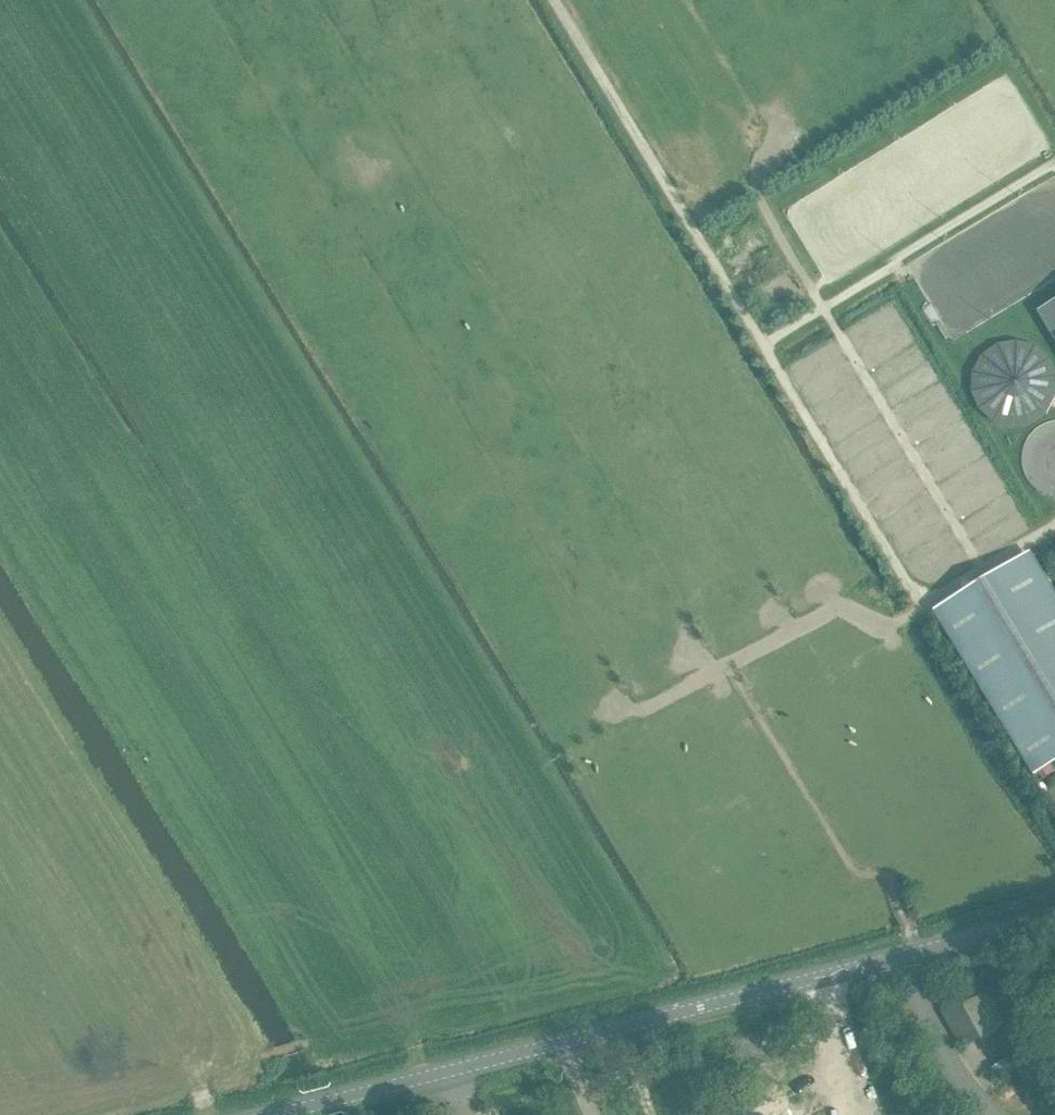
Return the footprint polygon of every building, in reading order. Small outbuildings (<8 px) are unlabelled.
[(1034,313),(1054,347),(1054,300),(1034,313)] [(970,393),(978,411),(993,425),(1011,430),(1030,426),(1047,415),(1054,400),(1054,373),(1049,359),(1034,347),(1017,342),(997,345),(981,357),(971,374),(970,393)] [(931,611),(1032,777),(1054,763),(1054,610),(1022,556),(931,611)] [(1008,1026),(990,993),(941,1012),(960,1050),(1008,1026)]
